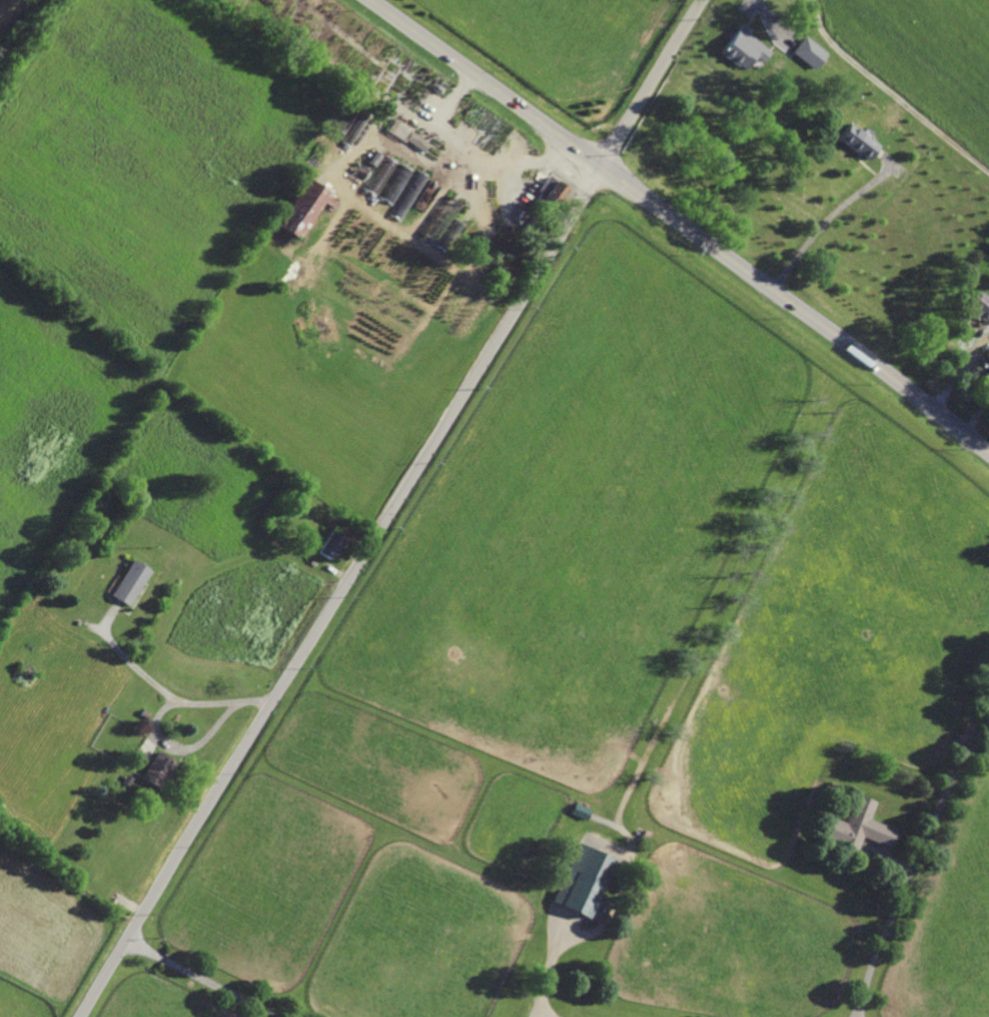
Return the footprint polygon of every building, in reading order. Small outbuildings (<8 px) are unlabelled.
[(761,43),(745,68),(739,63),(737,65),(720,52),(730,38),(731,39),(740,27),(741,29),(743,30),(761,43)] [(814,69),(792,51),(794,48),(803,37),(805,34),(827,52),(814,69)] [(886,118),(880,112),(884,107),(891,112),(886,118)] [(401,137),(388,127),(393,120),(407,130),(401,137)] [(868,160),(839,137),(850,122),(879,144),(878,146),(874,151),(868,160)] [(508,141),(495,132),(501,124),(514,133),(508,141)] [(426,142),(408,131),(403,140),(422,150),(426,142)] [(372,166),(364,161),(368,155),(371,150),(379,154),(379,155),(372,166)] [(424,177),(381,154),(362,189),(392,205),(387,214),(400,220),(424,177)] [(361,181),(360,180),(352,175),(349,173),(357,162),(368,169),(361,181)] [(549,213),(533,202),(538,193),(538,192),(535,191),(537,189),(537,188),(546,175),(547,175),(566,188),(549,213)] [(327,193),(337,199),(332,207),(324,201),(311,220),(297,239),(275,223),(290,200),(306,178),(321,188),(327,193)] [(533,228),(525,223),(532,212),(540,218),(533,228)] [(980,291),(988,298),(988,320),(988,319),(988,318),(986,321),(968,306),(980,291)] [(334,554),(332,552),(328,558),(318,551),(324,542),(332,530),(345,538),(334,554)] [(128,604),(125,602),(115,596),(111,593),(133,561),(149,572),(128,604)] [(95,615),(84,609),(88,603),(98,608),(95,615)] [(146,719),(138,714),(141,708),(150,713),(146,719)] [(178,722),(172,719),(176,713),(181,715),(178,722)] [(158,786),(140,776),(150,761),(157,749),(158,750),(174,760),(158,786)] [(127,785),(122,781),(121,781),(126,773),(127,774),(132,777),(127,785)] [(836,788),(828,785),(830,780),(837,784),(836,788)] [(897,829),(890,847),(889,847),(866,837),(862,836),(861,839),(854,855),(844,851),(836,847),(835,847),(837,844),(816,835),(824,815),(825,813),(841,820),(845,822),(846,820),(850,809),(857,793),(877,801),(870,818),(897,829)] [(585,820),(569,813),(574,802),(590,809),(588,812),(586,817),(585,820)] [(645,843),(639,840),(640,839),(641,835),(644,829),(645,829),(651,831),(645,843)] [(597,905),(602,894),(610,898),(598,923),(592,920),(589,919),(589,918),(590,918),(593,910),(591,909),(587,916),(587,917),(586,918),(551,901),(579,842),(582,843),(615,859),(614,860),(594,903),(597,905)]
